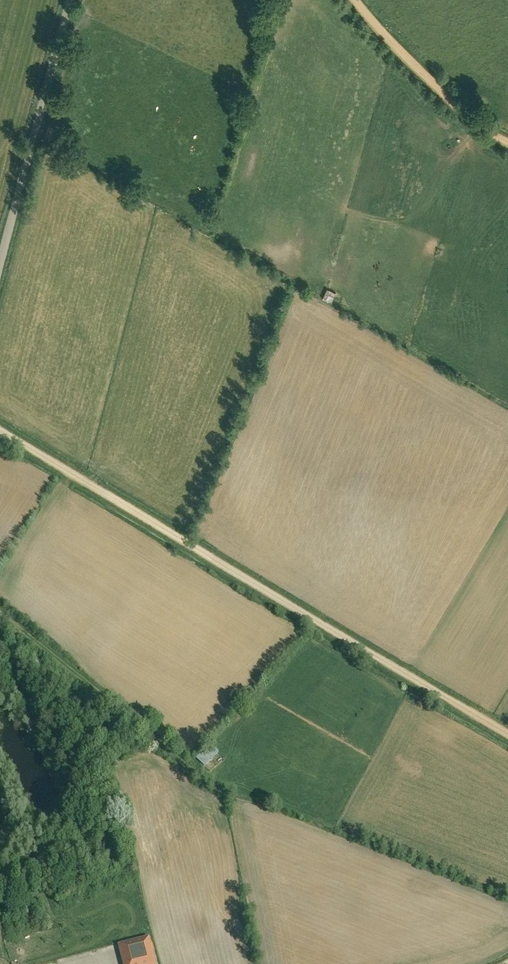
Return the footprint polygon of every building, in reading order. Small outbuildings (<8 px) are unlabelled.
[(332,292),(328,300),(335,303),(338,295),(332,292)] [(210,743),(196,757),(204,765),(218,752),(210,743)] [(148,937),(119,945),(124,963),(155,963),(148,937)]
